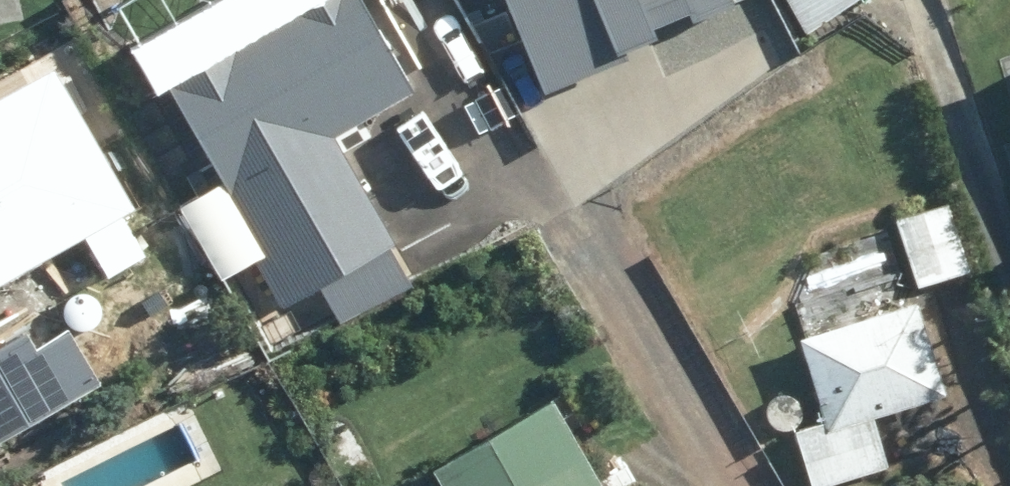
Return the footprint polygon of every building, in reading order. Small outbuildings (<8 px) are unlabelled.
[(355,143),(380,130),(371,112),(422,88),(380,0),(217,0),(221,10),(161,38),(178,74),(185,71),(239,185),(236,186),(267,252),(262,255),(285,303),(325,284),(343,320),(417,285),(396,240),(401,237),(355,143)] [(540,88),(743,15),(737,0),(508,0),(540,88)] [(812,27),(858,0),(796,0),(812,27)] [(85,232),(109,274),(141,255),(117,213),(129,207),(51,71),(0,100),(0,280),(85,232)] [(903,217),(923,285),(977,270),(955,200),(903,217)] [(239,278),(253,304),(273,292),(260,267),(239,278)] [(926,296),(808,332),(833,417),(800,428),(817,485),(893,464),(878,415),(955,391),(926,296)] [(294,310),(268,326),(281,349),(308,333),(294,310)] [(21,453),(11,433),(106,380),(78,329),(49,345),(40,329),(0,350),(0,465),(21,453)] [(566,395),(445,462),(458,485),(617,485),(566,395)]
